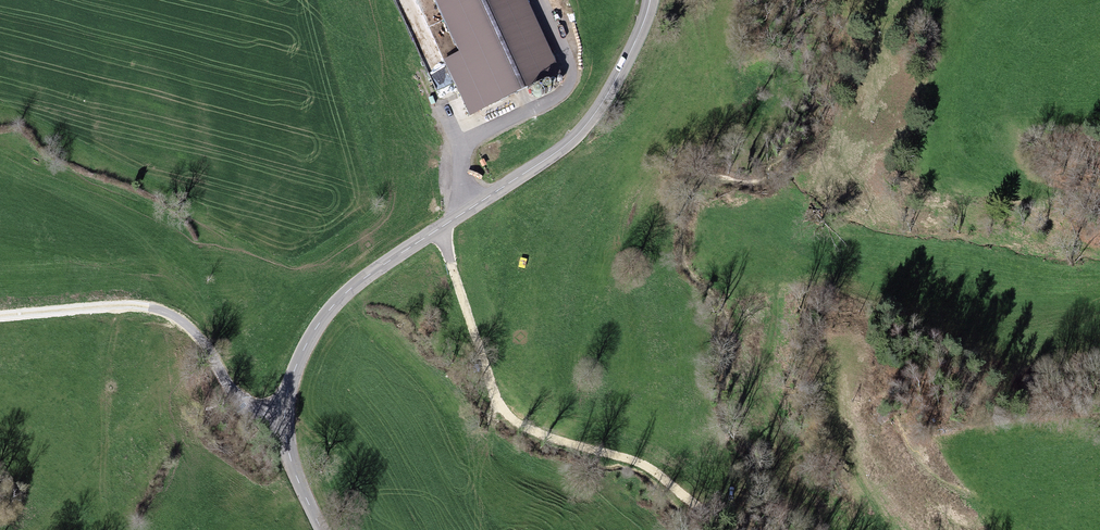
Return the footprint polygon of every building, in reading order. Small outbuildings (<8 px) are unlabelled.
[(527,0),(437,0),(460,50),(444,58),(470,115),(561,73),(527,0)]
